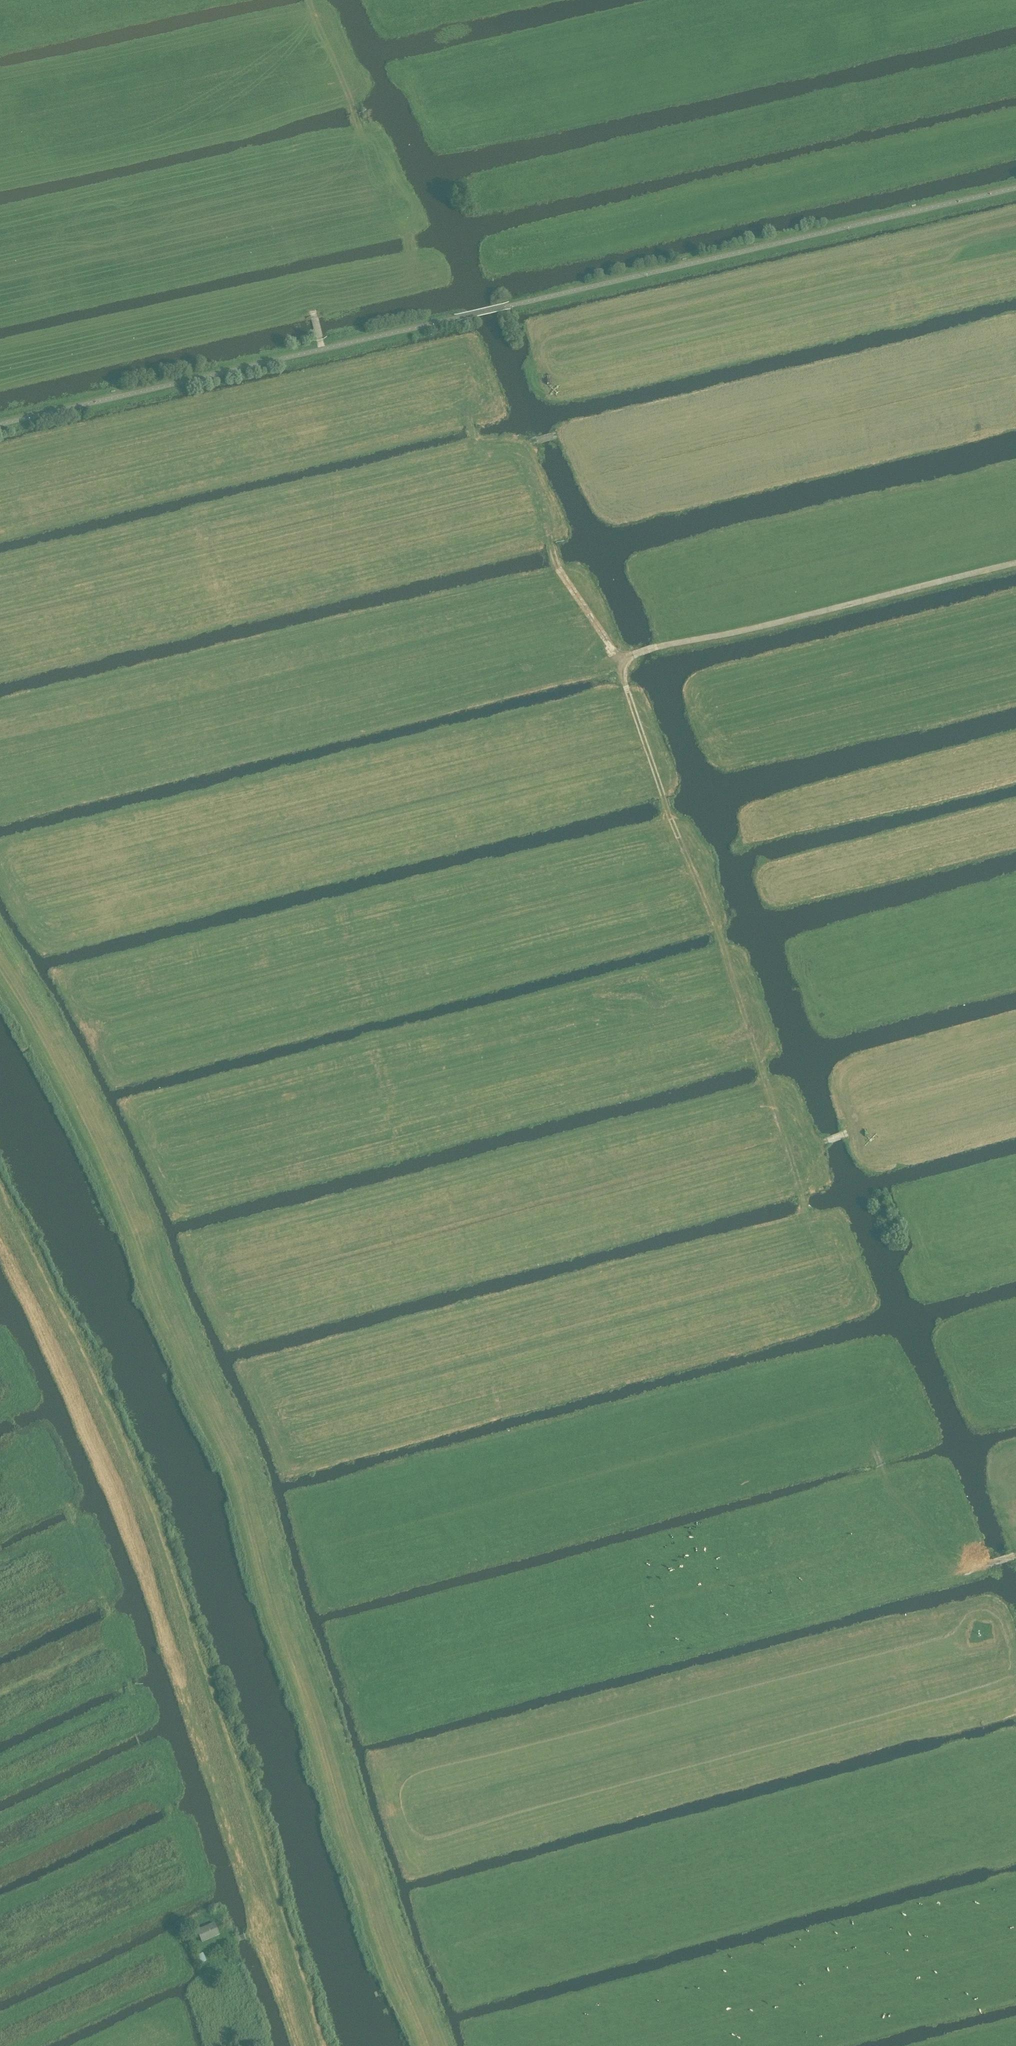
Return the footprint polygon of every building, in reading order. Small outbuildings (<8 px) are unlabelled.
[(215,1924),(197,1931),(202,1943),(220,1935),(215,1924)] [(203,1954),(197,1956),(201,1964),(206,1962),(203,1954)]
